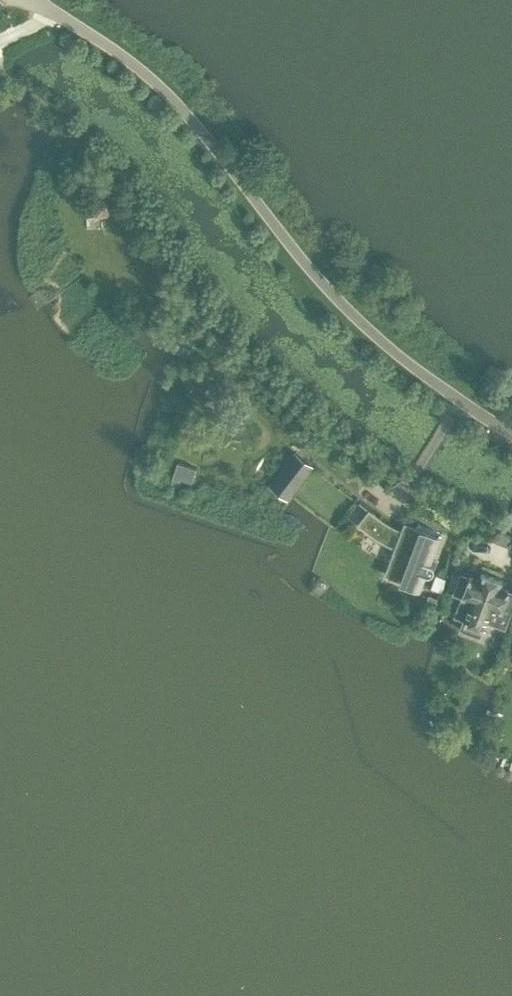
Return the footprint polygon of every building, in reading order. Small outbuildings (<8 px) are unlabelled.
[(109,200),(97,200),(97,216),(109,216),(109,200)] [(294,450),(268,484),(288,499),(314,465),(294,450)] [(172,476),(191,482),(196,468),(177,461),(172,476)] [(421,586),(426,572),(430,572),(433,569),(433,565),(431,562),(440,538),(405,525),(403,530),(394,526),(385,521),(376,515),(368,508),(361,520),(371,526),(367,531),(376,538),(386,543),(396,548),(387,573),(421,586)] [(460,570),(452,591),(461,594),(453,614),(463,618),(459,627),(480,635),(486,620),(505,627),(511,608),(511,590),(499,585),(501,579),(481,571),(478,577),(460,570)] [(436,575),(431,587),(439,590),(443,577),(436,575)]
